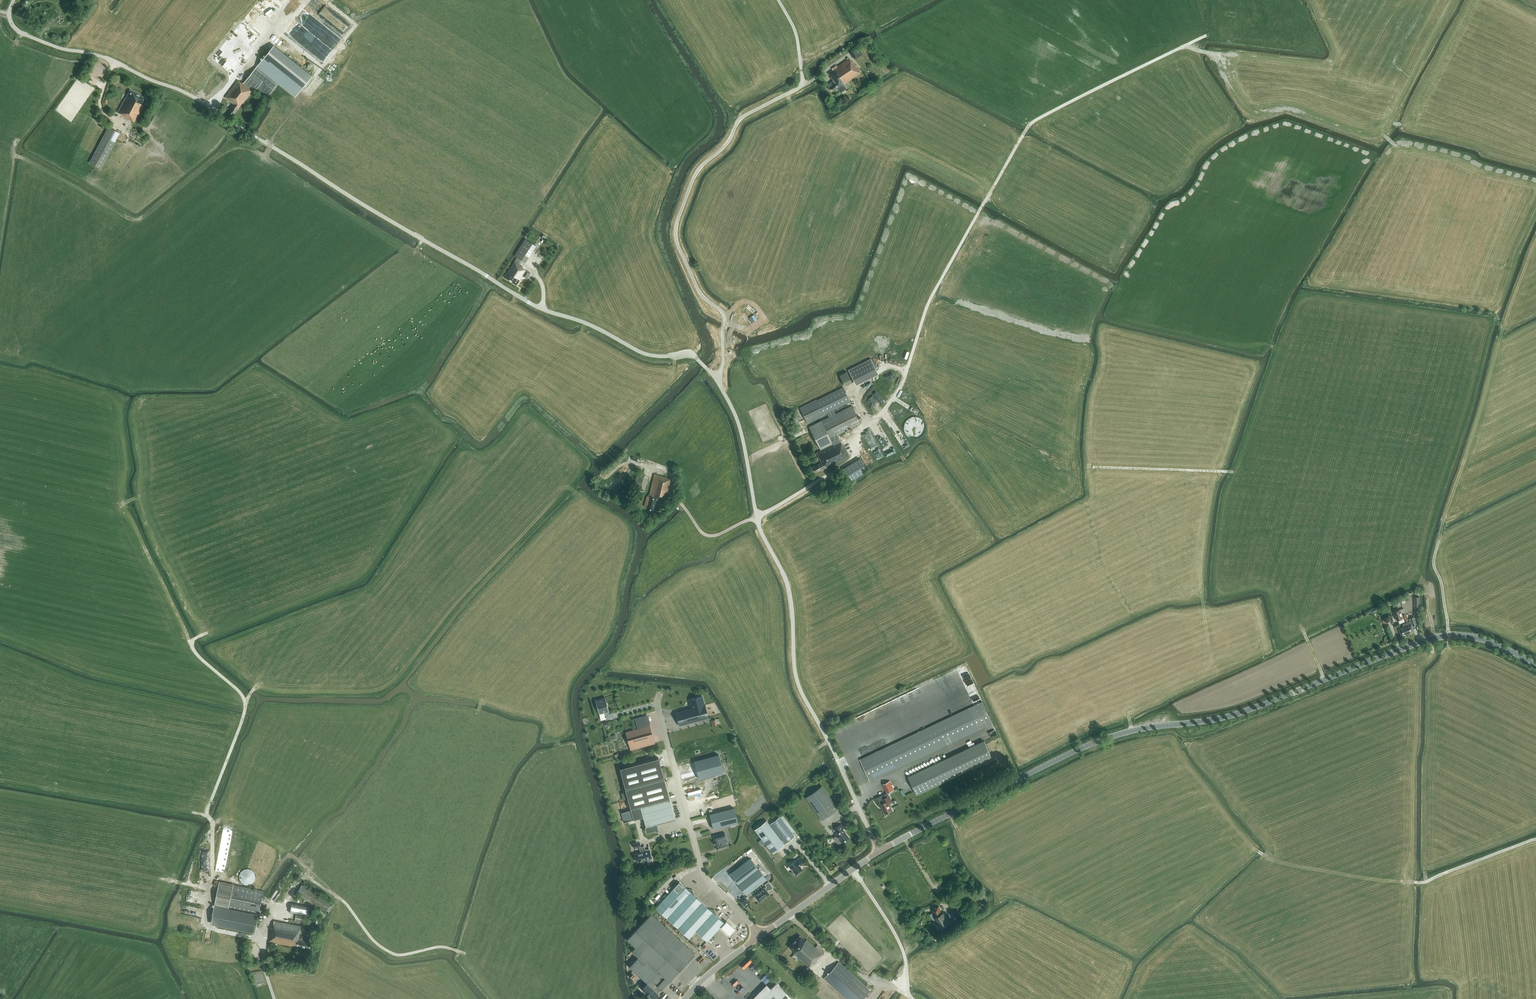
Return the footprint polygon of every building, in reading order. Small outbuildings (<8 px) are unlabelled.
[(241,22),(212,61),(228,73),(257,34),(241,22)] [(234,105),(229,111),(234,115),(241,104),(242,105),(253,91),(255,92),(258,89),(265,95),(266,94),(268,96),(278,82),(296,96),(309,80),(271,49),(257,66),(246,80),(245,80),(242,84),(238,80),(225,97),(230,102),(234,105)] [(838,87),(841,91),(845,88),(843,85),(861,73),(860,72),(863,71),(860,66),(857,68),(853,62),(852,62),(849,58),(828,73),(833,80),(828,84),(829,87),(832,91),(838,87)] [(130,89),(127,94),(128,95),(126,98),(125,98),(118,112),(122,115),(134,122),(146,98),(130,89)] [(100,168),(119,133),(108,127),(89,163),(100,168)] [(536,245),(525,239),(514,255),(525,262),(536,245)] [(527,278),(530,273),(522,268),(523,267),(514,261),(504,276),(516,285),(523,275),(527,278)] [(871,359),(849,370),(854,381),(877,370),(871,359)] [(852,382),(846,371),(840,375),(845,385),(852,382)] [(812,467),(814,473),(826,467),(827,468),(850,456),(844,445),(843,445),(839,437),(838,437),(837,435),(861,423),(852,405),(835,414),(833,410),(850,401),(843,387),(800,408),(807,421),(826,411),(829,417),(810,426),(821,450),(817,452),(822,462),(812,467)] [(903,430),(906,435),(911,438),(916,438),(921,435),(924,431),(924,425),(921,420),(917,417),(911,417),(906,420),(903,425),(903,430)] [(899,440),(904,448),(911,444),(907,438),(904,441),(902,438),(899,440)] [(850,481),(867,470),(860,458),(843,469),(850,481)] [(634,489),(644,491),(648,476),(638,474),(634,489)] [(667,501),(672,480),(671,479),(668,478),(668,477),(654,474),(649,494),(648,494),(648,496),(647,495),(644,506),(647,506),(647,508),(653,509),(656,498),(667,501)] [(1406,613),(1404,608),(1400,610),(1400,609),(1393,612),(1395,615),(1397,620),(1398,620),(1399,624),(1408,620),(1406,613)] [(1414,617),(1409,619),(1410,621),(1402,624),(1403,627),(1399,629),(1402,636),(1414,631),(1412,626),(1417,624),(1414,617)] [(676,712),(680,725),(709,717),(705,704),(703,695),(690,699),(692,708),(676,712)] [(609,711),(605,697),(595,700),(599,714),(605,712),(605,715),(606,720),(614,718),(612,713),(609,714),(609,711)] [(982,701),(969,708),(860,759),(870,781),(979,729),(993,723),(982,701)] [(715,703),(708,705),(710,712),(718,711),(718,708),(716,708),(715,703)] [(649,724),(647,716),(636,719),(638,728),(625,732),(630,750),(655,743),(650,724),(649,724)] [(917,794),(993,759),(984,740),(908,776),(917,794)] [(723,772),(719,754),(694,761),(699,778),(723,772)] [(657,824),(675,819),(670,799),(669,799),(669,798),(670,798),(664,778),(663,777),(664,777),(659,758),(620,769),(625,788),(626,788),(626,789),(625,789),(631,808),(631,809),(631,810),(634,820),(643,817),(646,826),(645,826),(647,832),(655,830),(656,831),(659,830),(658,828),(658,827),(658,826),(657,825),(657,824)] [(894,789),(890,780),(883,784),(887,793),(894,789)] [(822,786),(820,787),(806,797),(822,820),(838,808),(822,786)] [(886,813),(892,810),(889,803),(892,802),(889,796),(883,799),(885,802),(881,804),(886,813)] [(738,822),(734,808),(710,814),(713,829),(726,825),(738,822)] [(631,810),(622,812),(625,822),(634,820),(631,810)] [(779,815),(780,816),(778,818),(776,815),(771,819),(773,822),(770,823),(785,843),(797,834),(782,813),(779,815)] [(785,844),(766,820),(754,829),(773,853),(785,844)] [(836,833),(837,835),(833,837),(837,842),(838,843),(839,843),(841,841),(842,842),(848,837),(842,829),(844,827),(841,824),(835,828),(837,832),(836,833)] [(725,833),(713,836),(715,841),(714,841),(715,844),(716,844),(717,849),(729,846),(725,833)] [(641,846),(639,841),(633,843),(634,848),(639,846),(640,852),(635,854),(637,862),(647,859),(648,861),(653,860),(649,848),(645,849),(644,846),(641,847),(641,846)] [(805,862),(801,857),(796,861),(796,860),(789,866),(795,874),(802,869),(800,866),(805,862)] [(750,858),(730,873),(738,884),(746,894),(766,879),(758,869),(750,858)] [(255,878),(255,876),(255,874),(254,872),(254,871),(252,870),(250,869),(248,868),(246,869),(244,869),(243,870),(241,871),(240,873),(240,875),(239,877),(240,879),(241,880),(242,882),(243,883),(245,884),(247,885),(249,884),(251,884),(252,883),(254,881),(255,880),(255,878)] [(211,923),(255,932),(258,916),(257,916),(258,915),(259,915),(259,912),(264,913),(265,906),(261,905),(263,890),(233,885),(233,884),(219,881),(211,923)] [(667,918),(693,890),(687,888),(679,882),(656,908),(667,918)] [(755,895),(759,901),(769,894),(767,891),(769,889),(769,890),(773,887),(768,882),(765,884),(767,887),(765,888),(764,887),(755,895)] [(326,913),(332,903),(333,902),(303,883),(296,894),(326,913)] [(693,890),(667,918),(678,928),(702,902),(694,895),(693,890)] [(696,931),(715,910),(709,909),(702,902),(678,928),(689,938),(696,931)] [(939,929),(950,922),(944,912),(942,912),(939,906),(933,910),(935,913),(934,914),(939,922),(936,924),(939,929)] [(715,910),(696,931),(707,941),(724,922),(716,915),(715,910)] [(647,960),(670,981),(675,974),(679,970),(695,953),(651,913),(627,939),(636,947),(632,950),(639,956),(645,962),(647,960)] [(311,942),(311,939),(299,937),(301,926),(274,921),(273,928),(272,928),(269,942),(287,945),(287,944),(310,948),(311,942)] [(939,934),(937,930),(931,934),(929,931),(924,933),(927,937),(926,938),(929,943),(937,938),(936,937),(939,934)] [(806,940),(800,935),(796,939),(792,943),(789,947),(795,952),(794,953),(809,967),(812,963),(813,964),(822,954),(819,951),(821,949),(817,945),(815,947),(807,939),(806,940)] [(703,955),(698,960),(705,967),(710,961),(703,955)] [(652,987),(658,992),(669,980),(669,981),(670,981),(647,960),(645,962),(639,956),(638,958),(629,966),(633,970),(631,972),(635,975),(637,973),(640,977),(640,976),(647,983),(652,987),(653,986),(652,987)] [(855,977),(839,962),(824,978),(848,998),(862,998),(870,991),(855,977)] [(820,978),(808,966),(800,975),(805,979),(809,975),(817,981),(820,978)] [(764,982),(769,978),(762,969),(757,973),(764,982)] [(771,988),(766,984),(751,998),(794,998),(777,982),(771,988)] [(658,993),(658,992),(652,987),(653,986),(652,987),(647,983),(645,985),(643,983),(640,986),(642,988),(646,992),(649,995),(652,998),(653,998),(658,993)]
